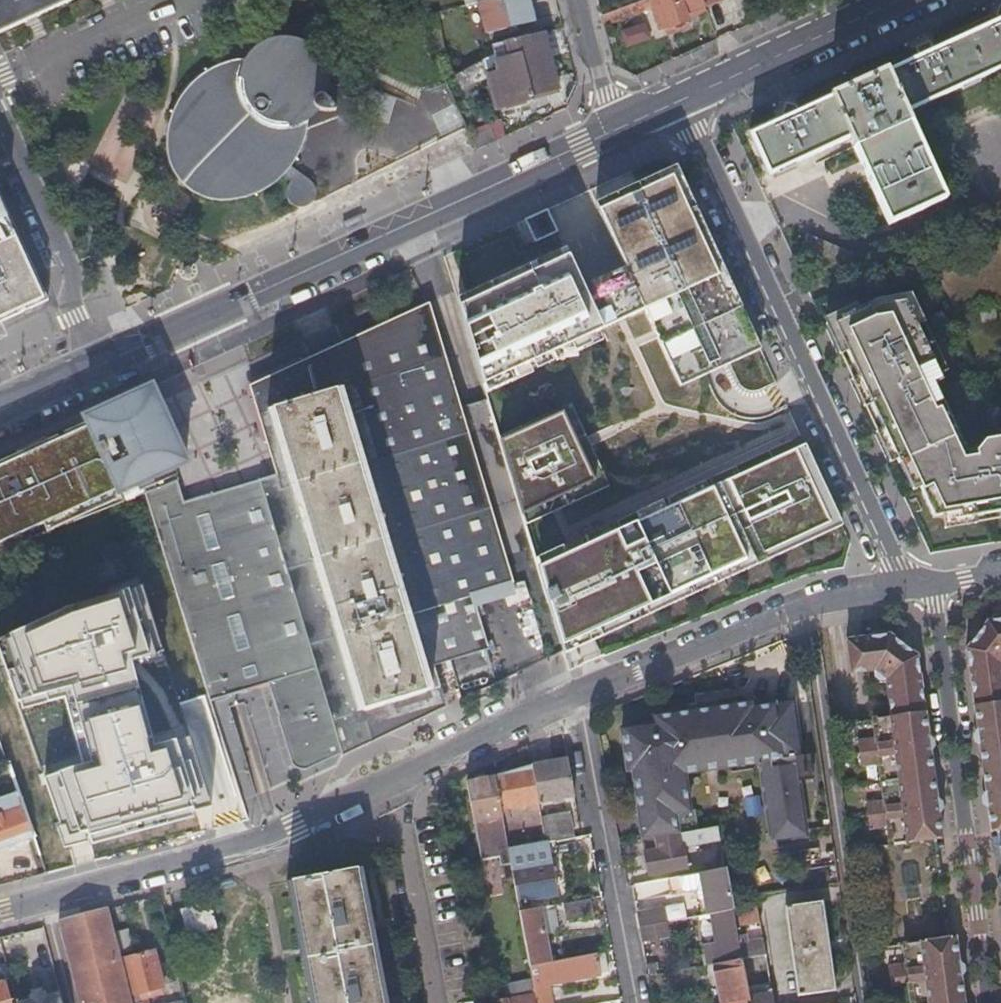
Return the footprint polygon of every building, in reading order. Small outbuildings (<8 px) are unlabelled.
[(22,19),(22,20),(25,19),(24,18),(36,13),(36,14),(39,13),(38,12),(65,0),(65,1),(67,0),(0,0),(0,30),(22,19)] [(486,30),(534,18),(529,0),(478,0),(486,30)] [(702,4),(714,0),(639,0),(601,14),(604,25),(651,8),(659,30),(664,29),(665,34),(671,32),(689,25),(687,18),(705,11),(702,4)] [(937,181),(923,150),(905,111),(1000,67),(1000,8),(994,12),(997,19),(933,49),(929,42),(915,48),(918,55),(885,71),(884,69),(829,94),(830,96),(798,110),(795,103),(780,109),(784,117),(750,132),(768,173),(849,137),(888,223),(941,200),(944,198),(937,181)] [(645,24),(621,32),(626,46),(649,38),(645,24)] [(556,87),(542,29),(491,42),(497,69),(482,72),(491,108),(531,98),(530,94),(556,87)] [(188,187),(194,191),(197,192),(204,196),(213,198),(223,199),(232,198),(249,193),(263,187),(280,173),(287,180),(285,185),(285,191),(286,196),(290,200),(297,204),(301,204),(306,203),(309,201),(313,196),(315,191),(315,188),(313,182),(289,163),(296,150),(300,142),(305,125),(306,118),(318,108),(327,109),(335,108),(332,102),(326,93),(327,74),(326,67),(323,60),(319,54),(309,44),(302,40),(294,37),(279,34),(270,36),(259,41),(246,52),(241,57),(225,61),(209,68),(196,76),(186,85),(175,100),(169,116),(165,130),(165,140),(166,153),(169,163),(174,171),(181,180),(188,187)] [(566,249),(456,299),(480,378),(642,304),(674,374),(748,340),(670,171),(597,205),(622,261),(579,281),(566,249)] [(45,297),(0,197),(0,317),(45,297)] [(544,203),(522,213),(532,235),(554,225),(544,203)] [(831,319),(824,322),(838,353),(845,350),(851,362),(856,374),(850,377),(863,405),(869,402),(881,426),(874,430),(889,461),(895,457),(897,461),(899,461),(912,488),(919,485),(932,514),(941,513),(943,527),(975,521),(974,514),(999,509),(1000,517),(1000,428),(999,428),(1000,435),(983,439),(974,449),(965,451),(932,382),(940,378),(938,372),(945,369),(931,339),(924,342),(915,324),(922,320),(909,292),(902,295),(901,293),(875,298),(856,306),(854,302),(828,314),(831,319)] [(450,657),(450,656),(448,650),(482,640),(468,594),(511,582),(428,306),(427,306),(427,307),(362,336),(364,342),(355,346),(353,341),(253,386),(280,474),(183,500),(176,476),(145,489),(142,490),(209,700),(212,699),(213,700),(228,696),(227,694),(266,681),(291,761),(293,764),(297,766),(302,768),(306,768),(358,744),(358,746),(371,740),(370,738),(433,708),(420,665),(447,657),(447,658),(450,657)] [(362,336),(353,341),(355,346),(364,342),(362,336)] [(151,384),(136,390),(115,399),(83,414),(87,423),(0,463),(0,541),(118,486),(119,489),(141,478),(145,489),(176,476),(178,476),(173,464),(185,459),(151,384)] [(559,407),(497,435),(521,514),(561,495),(564,501),(595,486),(592,480),(559,407)] [(803,465),(796,448),(537,568),(563,653),(592,639),(589,632),(711,575),(707,568),(741,553),(744,560),(829,520),(811,483),(820,479),(813,461),(803,465)] [(0,638),(0,653),(16,700),(71,687),(88,761),(43,776),(65,839),(209,802),(189,737),(148,750),(143,734),(150,733),(132,672),(125,675),(121,660),(161,649),(141,584),(67,607),(0,638)] [(966,665),(1000,661),(1000,618),(986,620),(964,648),(966,665)] [(917,673),(915,656),(879,634),(837,639),(842,673),(870,669),(871,676),(874,678),(917,673)] [(450,656),(484,646),(482,640),(448,650),(450,656)] [(974,726),(1000,723),(1000,665),(1000,661),(966,665),(974,726)] [(917,673),(874,678),(876,680),(883,679),(888,716),(869,718),(872,735),(925,728),(917,673)] [(791,700),(766,703),(776,768),(757,771),(767,831),(802,826),(796,782),(797,782),(793,755),(799,754),(791,700)] [(776,768),(766,703),(749,705),(749,701),(721,705),(731,765),(756,761),(757,771),(776,768)] [(731,765),(721,705),(708,707),(709,717),(693,720),(691,709),(655,714),(650,715),(651,724),(617,728),(624,769),(629,768),(641,838),(676,832),(676,831),(695,828),(691,809),(685,809),(679,773),(692,771),(696,760),(714,758),(718,762),(724,766),(731,765)] [(709,717),(708,707),(691,709),(693,720),(709,717)] [(974,726),(982,784),(1000,782),(1000,723),(974,726)] [(925,728),(872,735),(872,737),(852,740),(856,766),(876,763),(880,796),(933,790),(925,728)] [(536,799),(570,793),(564,757),(530,762),(536,799)] [(692,771),(724,766),(718,762),(714,758),(696,760),(692,771)] [(536,799),(530,762),(493,776),(499,808),(536,799)] [(0,767),(0,780),(11,776),(7,764),(0,767)] [(465,781),(472,822),(500,817),(499,808),(493,776),(465,781)] [(982,784),(989,832),(1000,830),(1000,782),(982,784)] [(16,788),(0,794),(0,846),(32,835),(16,788)] [(933,790),(880,796),(881,800),(862,803),(865,830),(885,827),(887,845),(940,838),(933,790)] [(543,840),(569,836),(565,810),(539,815),(543,840)] [(505,847),(500,817),(472,822),(478,858),(496,855),(498,863),(508,861),(505,847)] [(641,838),(640,838),(645,872),(684,866),(680,846),(718,840),(716,824),(695,828),(676,831),(676,832),(641,838)] [(803,834),(802,826),(767,831),(776,838),(803,834)] [(553,893),(543,840),(505,847),(515,900),(553,893)] [(360,866),(355,867),(289,879),(290,880),(284,881),(308,1002),(386,1002),(360,866)] [(697,871),(665,877),(668,893),(700,888),(705,913),(707,912),(731,908),(723,866),(697,871)] [(592,913),(589,896),(561,901),(565,918),(592,913)] [(783,905),(789,949),(825,944),(819,899),(783,905)] [(189,935),(220,929),(215,904),(184,910),(189,935)] [(758,920),(755,904),(731,908),(735,934),(743,933),(742,922),(758,920)] [(55,920),(77,1002),(130,1002),(127,993),(106,906),(55,920)] [(526,965),(546,961),(541,934),(537,911),(536,906),(516,910),(526,965)] [(634,911),(636,925),(664,920),(661,906),(634,911)] [(712,962),(739,957),(738,950),(735,934),(731,908),(707,912),(712,940),(708,941),(708,945),(704,946),(705,952),(709,951),(711,962),(712,962)] [(537,911),(541,934),(554,932),(550,909),(537,911)] [(707,912),(705,913),(703,913),(708,941),(712,940),(707,912)] [(664,920),(636,925),(639,940),(667,935),(664,920)] [(735,934),(738,950),(746,949),(743,933),(735,934)] [(885,965),(886,972),(956,963),(953,937),(900,944),(902,962),(885,965)] [(825,944),(789,949),(796,994),(832,989),(825,944)] [(127,993),(130,1002),(145,1002),(143,994),(153,991),(152,987),(161,985),(152,950),(121,958),(130,992),(127,993)] [(604,970),(600,950),(592,952),(596,972),(604,970)] [(545,982),(596,972),(592,952),(546,961),(526,965),(531,993),(533,1002),(548,1002),(545,982)] [(770,992),(746,996),(739,957),(712,962),(719,1002),(772,1002),(770,992)] [(956,963),(886,972),(889,991),(906,989),(908,1002),(962,1002),(956,963)] [(4,979),(0,980),(0,1002),(10,1002),(4,979)] [(44,995),(58,991),(57,986),(42,990),(44,995)] [(15,1002),(62,1002),(58,991),(44,995),(42,990),(36,992),(29,993),(30,998),(15,1002)] [(30,998),(29,993),(14,997),(15,1002),(30,998)] [(531,993),(492,1000),(493,1002),(533,1002),(531,993)]
